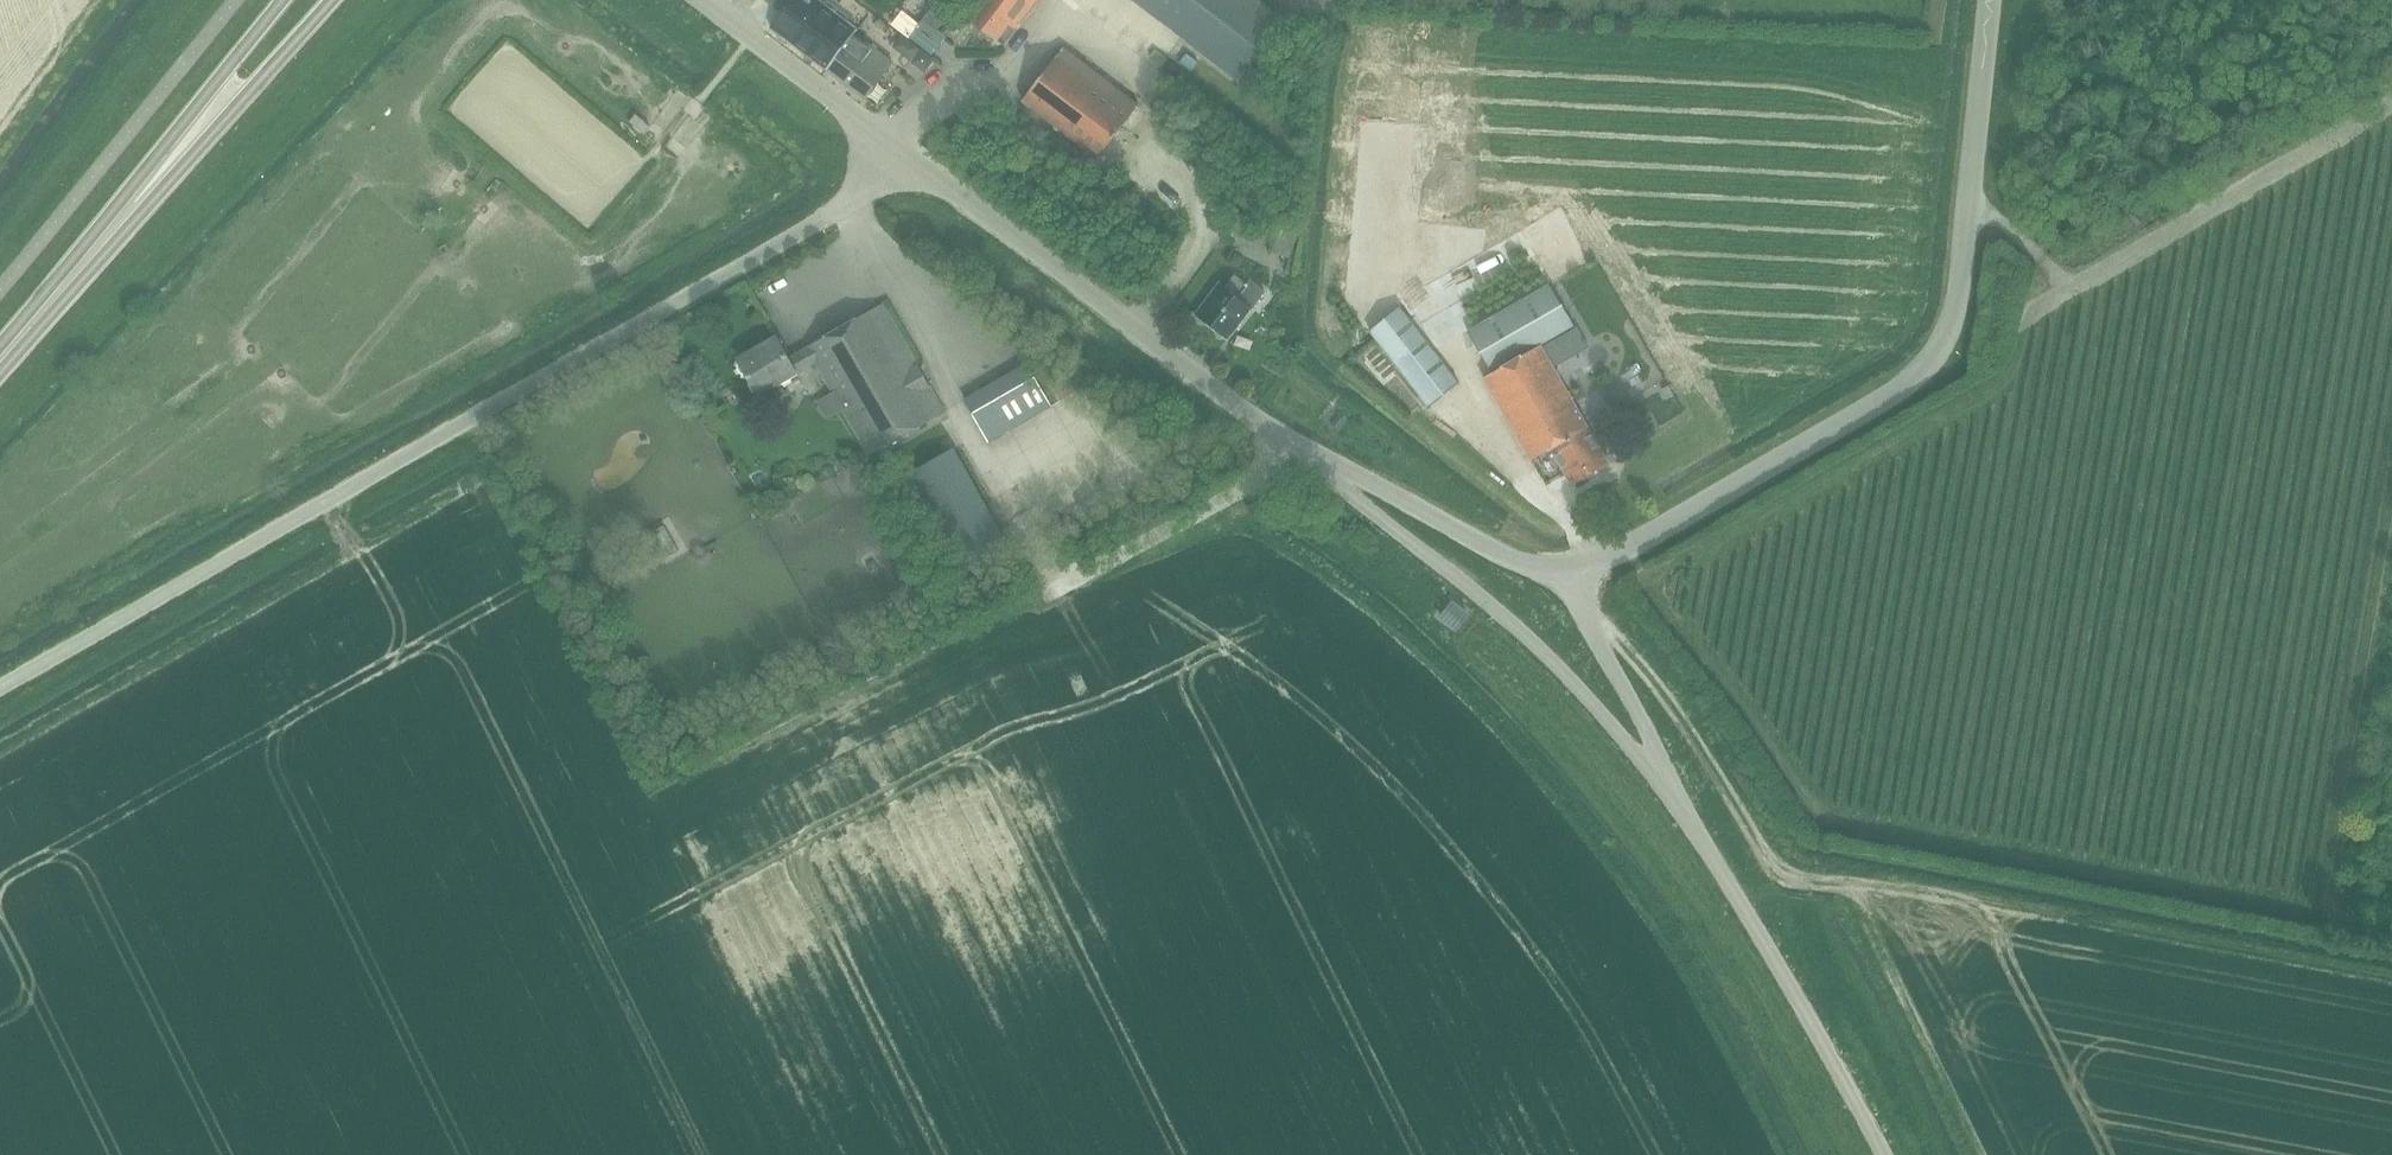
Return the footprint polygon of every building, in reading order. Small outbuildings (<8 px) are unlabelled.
[(784,14),(774,27),(828,68),(866,97),(894,60),(876,45),(873,50),(854,35),(860,27),(824,0),(766,0),(784,14)] [(1018,11),(1023,15),(1034,0),(987,0),(973,19),(998,38),(1018,11)] [(1237,76),(1281,18),(1258,0),(1138,0),(1237,76)] [(917,27),(909,36),(921,46),(932,55),(939,45),(947,36),(938,29),(924,18),(917,27)] [(903,34),(893,47),(911,61),(921,48),(903,34)] [(1024,99),(1100,156),(1140,103),(1064,46),(1024,99)] [(923,49),(912,62),(925,72),(935,59),(923,49)] [(1280,229),(1272,251),(1290,257),(1297,235),(1280,229)] [(1259,299),(1266,289),(1251,277),(1248,281),(1236,272),(1224,288),(1219,284),(1208,298),(1213,301),(1200,318),(1224,337),(1255,296),(1259,299)] [(1552,449),(1572,484),(1576,482),(1578,487),(1589,481),(1586,476),(1610,462),(1541,342),(1575,323),(1551,281),(1468,329),(1493,371),(1484,376),(1533,460),(1552,449)] [(1459,381),(1401,305),(1387,288),(1358,311),(1371,329),(1430,404),(1459,381)] [(748,370),(767,404),(776,407),(783,402),(786,393),(788,392),(782,382),(818,361),(871,452),(946,409),(885,303),(809,346),(810,349),(792,359),(779,336),(741,358),(742,360),(740,364),(743,370),(748,370)] [(1051,403),(1028,363),(967,398),(990,439),(1051,403)] [(910,473),(965,571),(1010,545),(955,448),(910,473)] [(1454,599),(1440,617),(1458,631),(1471,613),(1454,599)]
